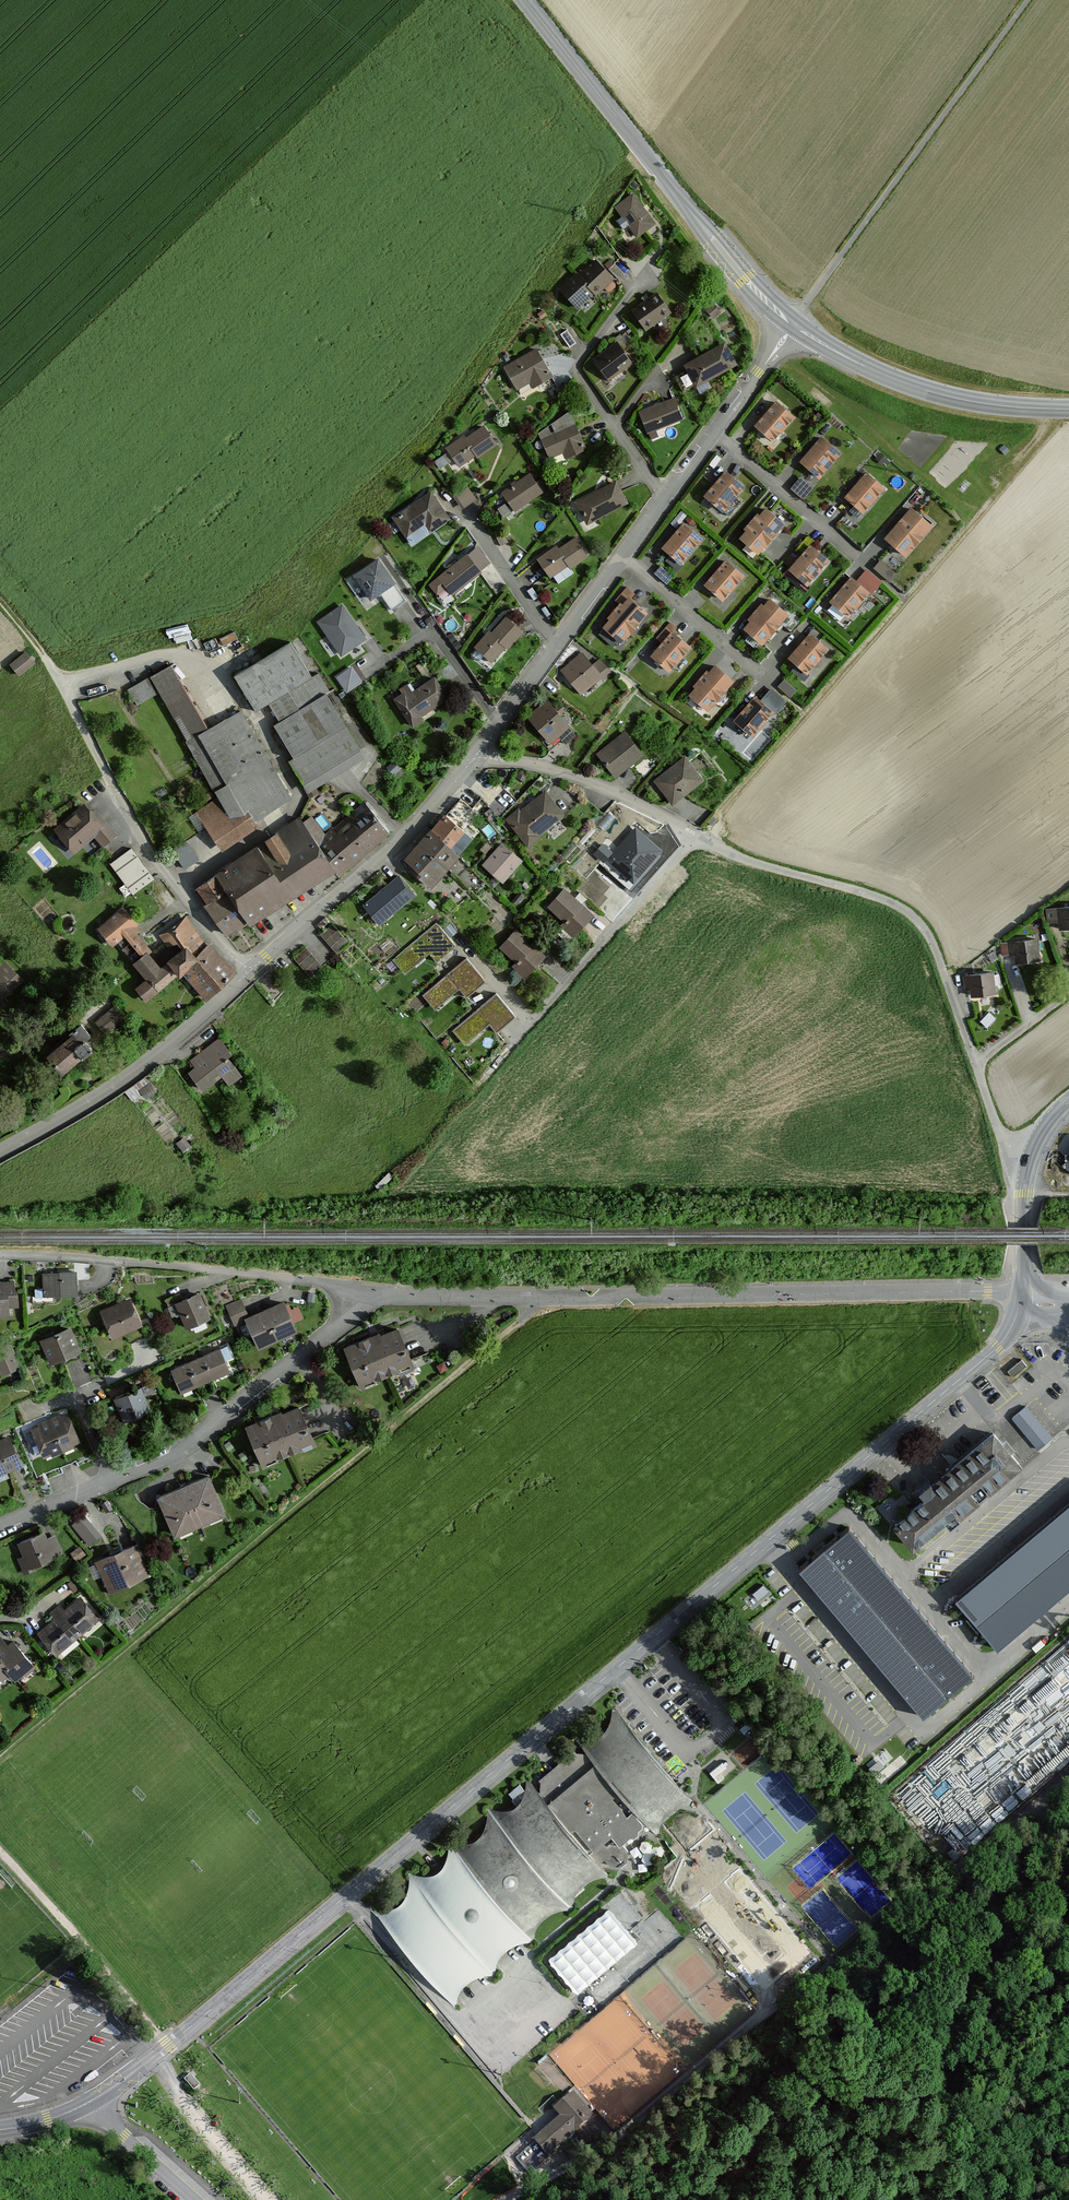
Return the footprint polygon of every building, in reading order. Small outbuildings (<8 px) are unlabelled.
[(633,194),(619,205),(632,223),(628,227),(635,237),(654,223),(633,194)] [(673,255),(666,251),(658,264),(664,269),(673,255)] [(576,272),(559,287),(577,307),(594,292),(596,294),(613,279),(596,260),(579,275),(576,272)] [(625,275),(614,263),(608,269),(619,281),(625,275)] [(657,292),(632,309),(646,330),(671,312),(657,292)] [(719,312),(712,304),(706,309),(713,317),(719,312)] [(576,343),(567,330),(560,334),(569,348),(576,343)] [(617,341),(593,358),(608,379),(632,362),(617,341)] [(736,364),(724,342),(684,364),(696,386),(736,364)] [(537,348),(504,367),(516,389),(529,382),(532,387),(552,376),(537,348)] [(673,398),(639,410),(650,439),(660,436),(657,428),(681,419),(673,398)] [(775,401),(755,426),(774,444),(795,417),(775,401)] [(540,433),(542,439),(550,457),(564,451),(567,457),(585,449),(575,426),(570,412),(540,433)] [(463,436),(445,448),(459,468),(494,444),(483,428),(465,440),(463,436)] [(822,436),(800,462),(820,480),(841,453),(822,436)] [(725,472),(704,495),(723,513),(746,488),(725,472)] [(804,473),(794,485),(807,495),(817,483),(804,473)] [(866,473),(845,497),(864,515),(886,490),(866,473)] [(528,474),(500,493),(514,511),(541,492),(528,474)] [(627,502),(615,480),(576,502),(588,524),(627,502)] [(467,503),(478,496),(471,485),(460,492),(467,503)] [(431,493),(395,518),(412,543),(448,518),(431,493)] [(933,527),(911,507),(883,539),(905,559),(933,527)] [(766,508),(737,539),(758,556),(785,525),(766,508)] [(700,538),(683,522),(660,547),(677,563),(700,538)] [(556,546),(537,560),(550,577),(560,570),(562,573),(587,555),(576,539),(560,551),(556,546)] [(809,545),(788,571),(808,589),(830,563),(809,545)] [(475,547),(432,583),(435,586),(441,582),(451,594),(488,562),(475,547)] [(877,565),(892,577),(899,568),(883,556),(877,565)] [(743,573),(726,559),(706,583),(723,597),(743,573)] [(378,560),(355,575),(371,598),(380,592),(392,610),(406,600),(378,560)] [(851,577),(829,602),(848,620),(871,595),(851,577)] [(617,600),(622,604),(628,596),(632,592),(627,589),(617,600)] [(646,611),(628,596),(622,604),(603,626),(621,641),(646,611)] [(789,614),(771,598),(764,605),(760,601),(746,617),(749,620),(743,627),(763,645),(789,614)] [(366,640),(343,605),(318,623),(342,658),(366,640)] [(506,617),(492,632),(489,628),(473,645),(490,660),(502,647),(506,650),(522,632),(506,617)] [(661,635),(665,638),(672,631),(675,627),(671,623),(661,635)] [(690,646),(672,631),(665,638),(651,654),(669,670),(690,646)] [(827,647),(809,633),(789,658),(806,672),(827,647)] [(288,642),(233,676),(255,712),(268,703),(279,721),(272,725),(293,758),(285,763),(301,789),(361,753),(324,693),(329,690),(318,672),(310,677),(288,642)] [(28,648),(13,660),(22,672),(38,659),(28,648)] [(580,651),(560,668),(580,692),(607,670),(598,659),(591,664),(580,651)] [(735,681),(714,663),(687,694),(708,712),(735,681)] [(254,820),(288,800),(217,681),(201,691),(219,720),(206,728),(167,664),(144,677),(217,800),(196,812),(218,850),(258,826),(254,820)] [(361,681),(351,668),(338,677),(347,691),(361,681)] [(786,677),(781,683),(793,692),(798,687),(786,677)] [(405,694),(396,700),(413,726),(423,720),(420,716),(448,698),(435,678),(415,691),(410,683),(402,689),(405,694)] [(761,701),(756,697),(735,719),(752,736),(784,702),(771,690),(761,701)] [(569,727),(545,700),(527,715),(550,743),(569,727)] [(624,731),(597,753),(615,776),(643,754),(624,731)] [(683,754),(653,779),(672,803),(703,778),(683,754)] [(400,768),(394,762),(388,768),(394,774),(400,768)] [(519,808),(505,820),(526,846),(537,837),(534,833),(560,812),(545,793),(522,812),(519,808)] [(460,798),(407,860),(421,872),(418,875),(429,885),(472,837),(458,825),(472,809),(460,798)] [(364,805),(315,843),(332,869),(338,878),(388,834),(364,805)] [(84,807),(57,830),(75,850),(93,834),(104,846),(116,835),(95,811),(91,815),(84,807)] [(615,817),(609,812),(598,825),(604,830),(615,817)] [(226,938),(245,925),(332,869),(315,843),(298,817),(192,887),(226,938)] [(658,850),(636,830),(611,859),(633,879),(658,850)] [(198,859),(186,841),(173,850),(185,868),(198,859)] [(501,843),(482,863),(500,880),(519,860),(501,843)] [(611,852),(602,845),(595,853),(604,860),(611,852)] [(154,879),(131,848),(110,864),(133,894),(154,879)] [(397,875),(362,904),(378,924),(413,894),(397,875)] [(563,888),(548,905),(567,921),(562,927),(574,937),(593,915),(563,888)] [(1053,909),(1055,930),(1068,928),(1068,907),(1053,909)] [(134,963),(146,953),(149,951),(130,928),(134,925),(122,910),(101,927),(114,942),(116,941),(134,963)] [(204,998),(233,975),(207,942),(205,944),(183,918),(160,937),(174,955),(158,968),(146,953),(134,963),(132,965),(145,980),(136,988),(147,1001),(182,972),(204,998)] [(437,921),(394,956),(407,971),(430,952),(436,959),(455,943),(437,921)] [(349,942),(332,924),(320,934),(337,953),(349,942)] [(514,930),(500,945),(516,959),(509,966),(523,978),(543,956),(514,930)] [(1038,939),(1009,942),(1011,963),(1040,960),(1038,939)] [(322,966),(305,947),(293,958),(310,977),(322,966)] [(464,957),(422,992),(434,1008),(458,988),(464,996),(483,980),(464,957)] [(0,964),(0,1000),(23,979),(4,960),(0,964)] [(993,972),(964,975),(966,996),(995,993),(993,972)] [(496,992),(454,1027),(466,1042),(490,1023),(496,1030),(515,1014),(496,992)] [(114,1005),(95,1022),(106,1033),(125,1016),(114,1005)] [(73,1036),(47,1058),(61,1073),(89,1049),(81,1040),(90,1032),(81,1021),(69,1031),(73,1036)] [(197,1065),(187,1072),(200,1090),(221,1076),(227,1085),(240,1076),(227,1057),(232,1053),(221,1038),(192,1058),(197,1065)] [(77,1272),(44,1273),(45,1297),(78,1295),(77,1272)] [(15,1317),(15,1281),(0,1281),(0,1317),(15,1317)] [(201,1291),(176,1302),(189,1329),(213,1317),(201,1291)] [(130,1296),(100,1311),(114,1339),(144,1325),(130,1296)] [(249,1317),(241,1299),(226,1305),(234,1327),(245,1322),(244,1320),(249,1317)] [(297,1333),(284,1302),(265,1310),(278,1342),(297,1333)] [(278,1342),(265,1310),(249,1317),(244,1320),(245,1322),(258,1351),(278,1342)] [(400,1323),(345,1345),(361,1384),(415,1362),(400,1323)] [(71,1325),(41,1338),(53,1365),(83,1352),(71,1325)] [(3,1377),(21,1368),(8,1340),(0,1343),(0,1371),(3,1377)] [(218,1349),(202,1357),(214,1381),(230,1373),(218,1349)] [(202,1357),(187,1364),(198,1388),(214,1381),(202,1357)] [(187,1364),(171,1371),(182,1395),(198,1388),(187,1364)] [(142,1386),(115,1397),(125,1422),(152,1411),(142,1386)] [(300,1402),(247,1425),(264,1463),(317,1440),(300,1402)] [(1042,1446),(1057,1433),(1029,1402),(1014,1415),(1042,1446)] [(67,1412),(50,1419),(63,1451),(81,1444),(67,1412)] [(50,1419),(31,1427),(45,1459),(63,1451),(50,1419)] [(0,1439),(0,1475),(23,1465),(10,1434),(0,1439)] [(1022,1469),(993,1434),(928,1487),(933,1493),(895,1524),(913,1546),(954,1512),(960,1519),(1022,1469)] [(228,1516),(209,1473),(158,1496),(177,1538),(228,1516)] [(961,1597),(1003,1646),(1068,1590),(1068,1507),(961,1597)] [(975,1681),(851,1528),(798,1573),(923,1721),(975,1681)] [(22,1572),(64,1554),(56,1536),(48,1539),(44,1530),(18,1542),(24,1557),(17,1560),(22,1572)] [(137,1544),(95,1561),(108,1593),(149,1576),(137,1544)] [(761,1595),(772,1588),(767,1582),(757,1589),(761,1595)] [(61,1604),(55,1609),(79,1638),(100,1620),(80,1597),(65,1609),(61,1604)] [(79,1638),(55,1609),(50,1614),(54,1620),(39,1633),(58,1655),(79,1638)] [(9,1671),(16,1679),(34,1663),(13,1639),(8,1643),(1,1635),(0,1636),(0,1679),(9,1671)] [(612,1708),(372,1912),(452,2005),(608,1871),(601,1863),(646,1825),(654,1835),(693,1801),(612,1708)] [(612,1905),(548,1957),(577,1993),(641,1941),(612,1905)] [(198,2085),(190,2075),(184,2080),(193,2090),(198,2085)] [(594,2118),(574,2095),(555,2111),(562,2119),(535,2141),(549,2158),(579,2133),(587,2143),(595,2137),(585,2126),(594,2118)]
